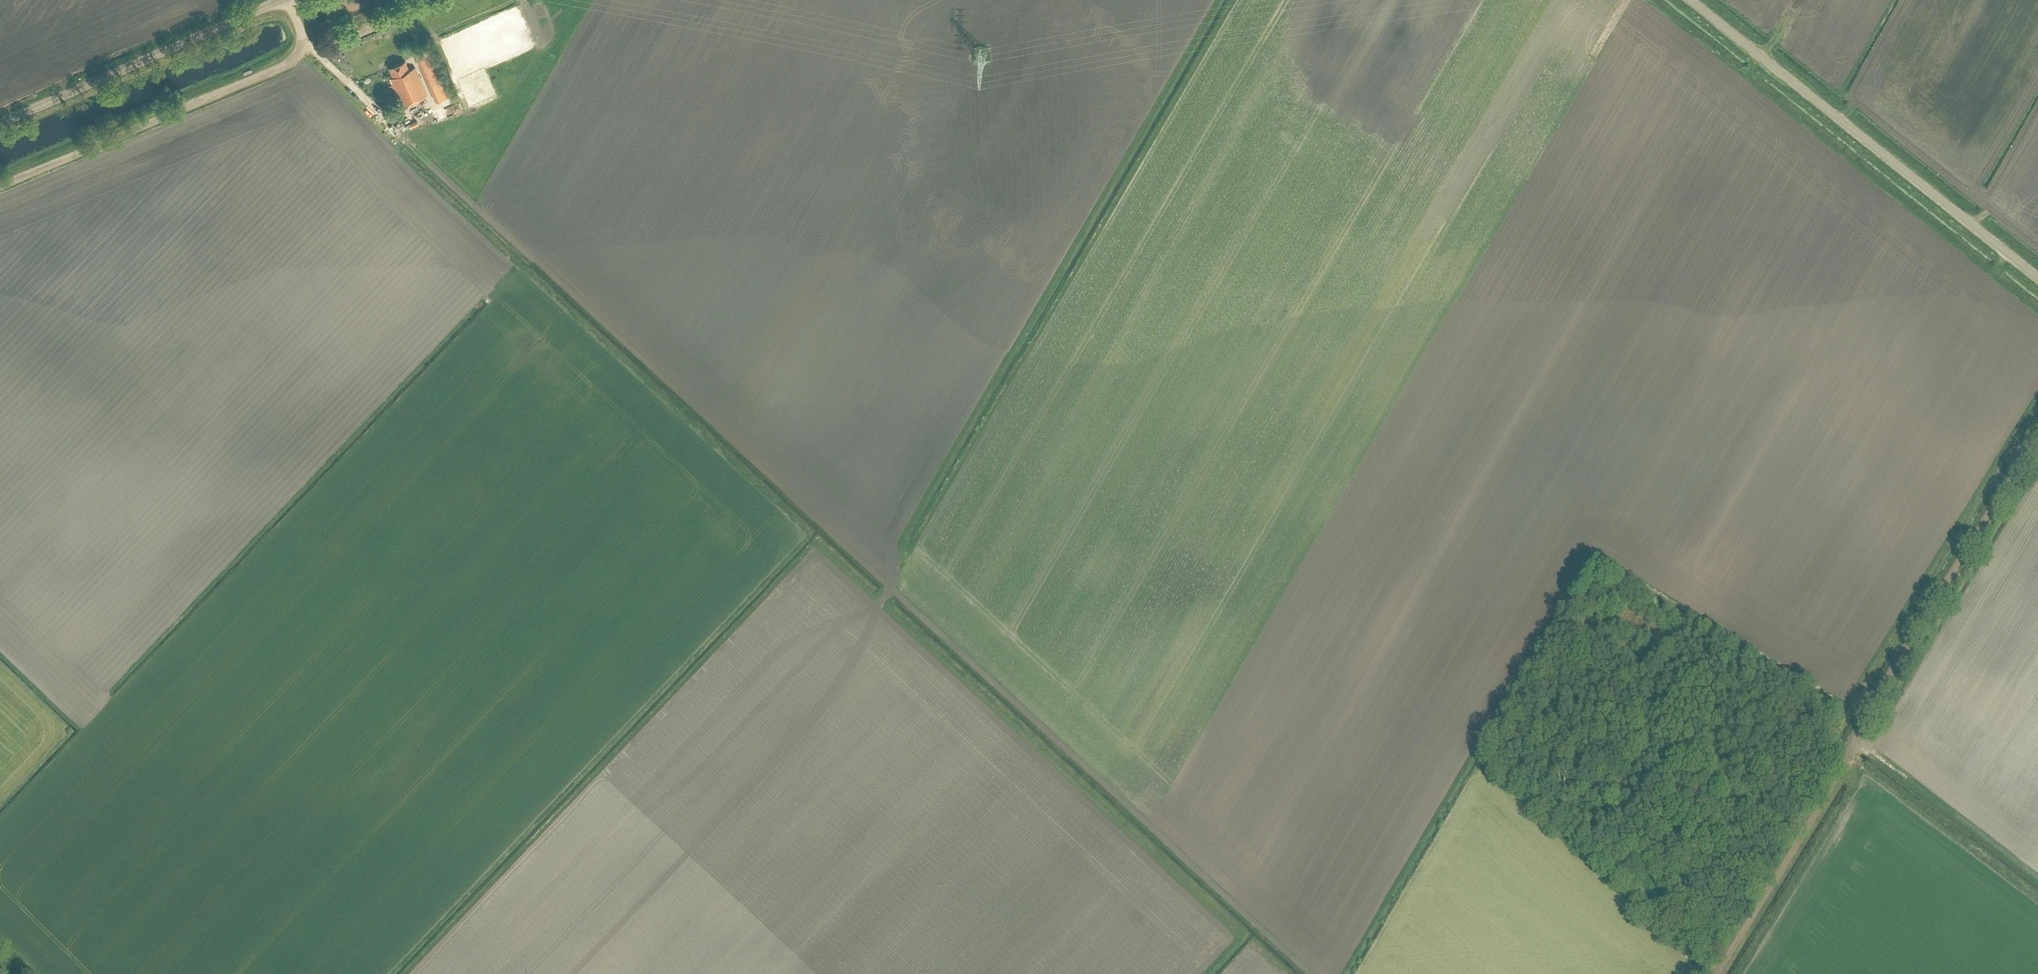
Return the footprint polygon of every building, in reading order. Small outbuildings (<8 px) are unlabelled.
[(414,53),(428,85),(441,79),(427,48),(414,53)] [(392,84),(401,104),(426,93),(414,66),(408,69),(404,60),(389,67),(393,75),(390,76),(394,84),(392,84)]
